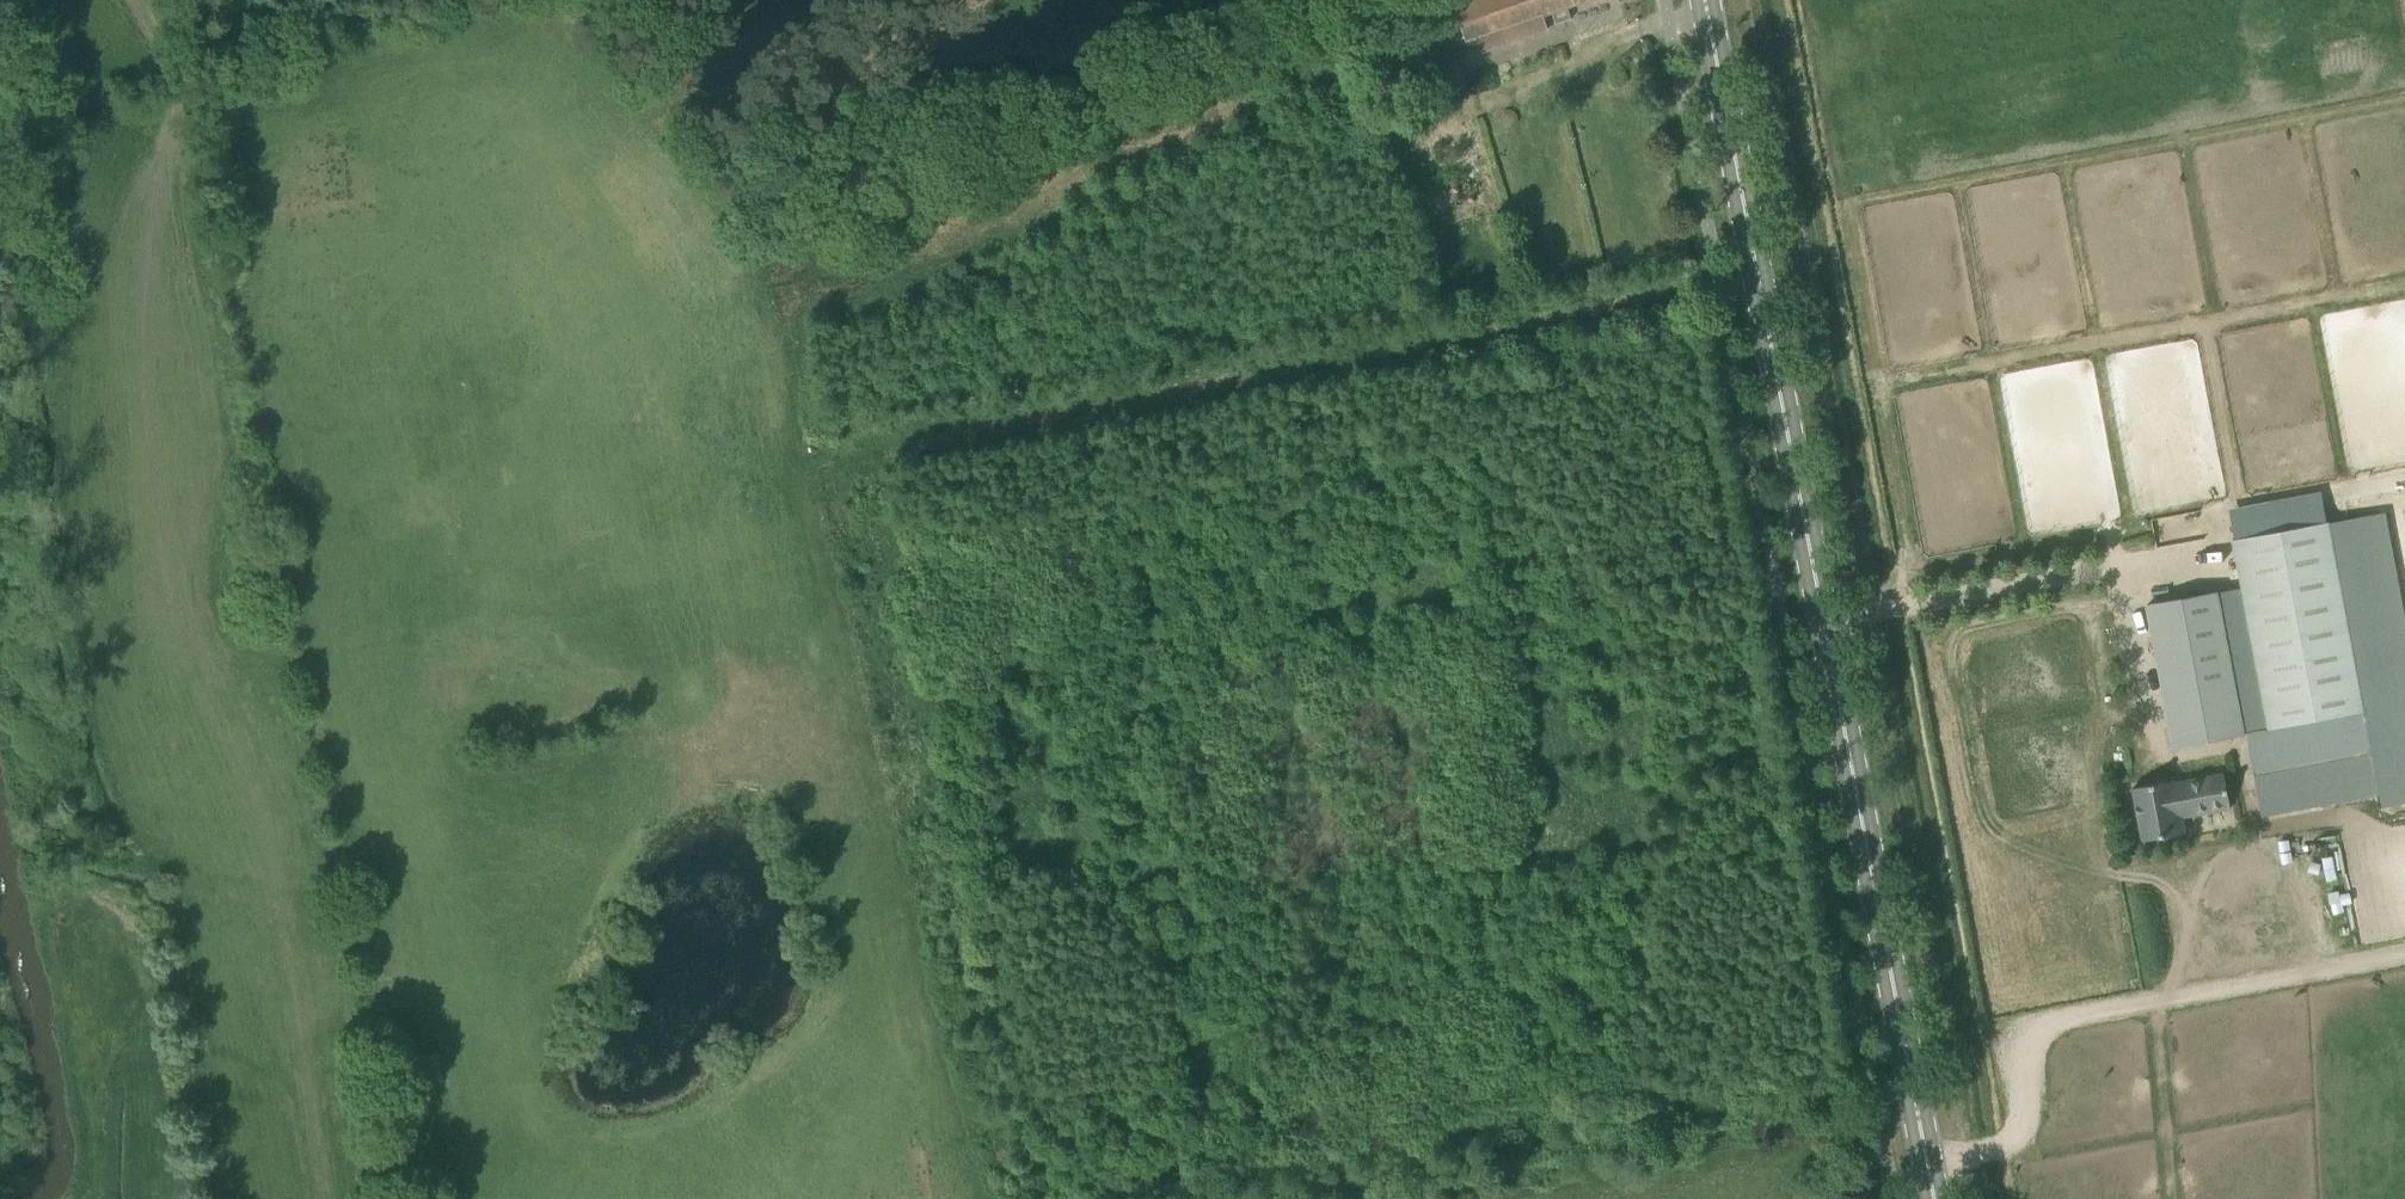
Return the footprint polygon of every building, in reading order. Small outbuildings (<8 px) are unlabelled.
[(1455,4),(1473,55),(1547,29),(1542,15),(1552,11),(1556,23),(1571,18),(1567,6),(1585,0),(1466,0),(1455,4)] [(2183,531),(2181,513),(2152,517),(2155,535),(2183,531)] [(2243,733),(2217,592),(2146,605),(2173,746),(2243,733)] [(2132,789),(2141,840),(2185,832),(2182,817),(2229,809),(2222,772),(2132,789)]
